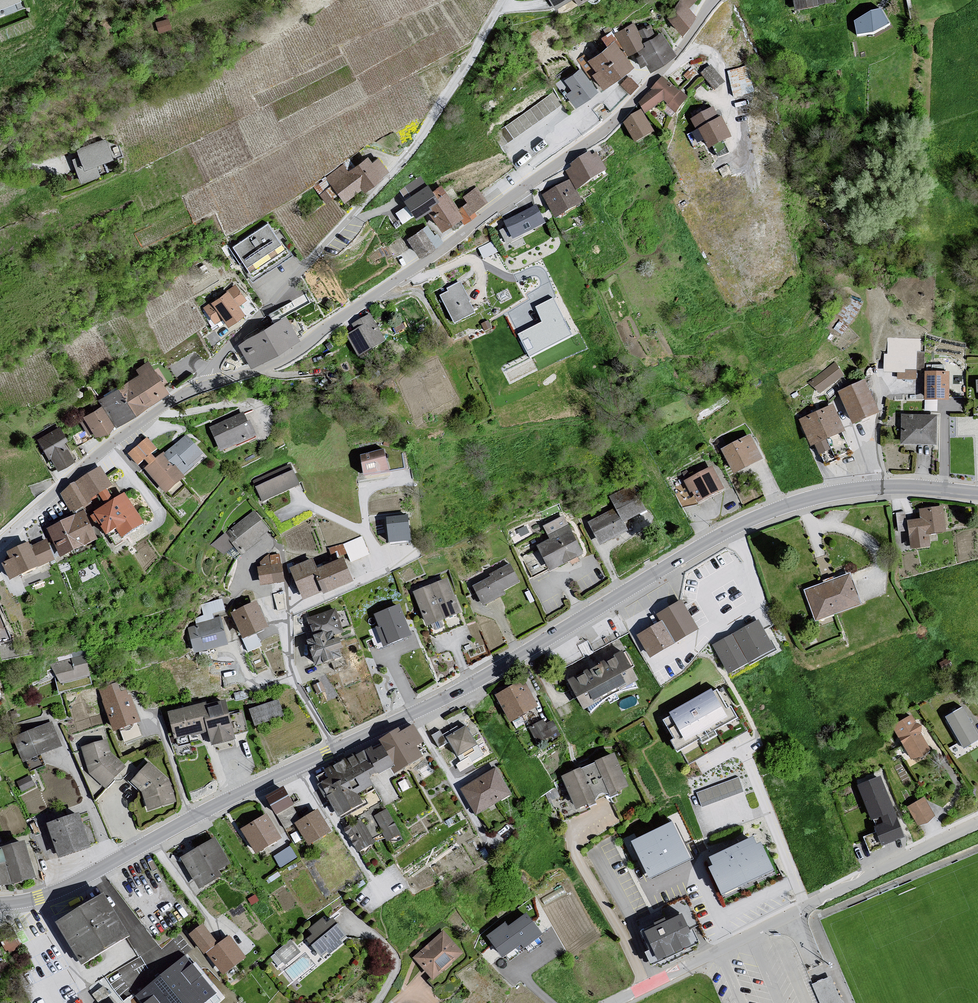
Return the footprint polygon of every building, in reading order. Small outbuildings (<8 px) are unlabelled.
[(21,2),(20,0),(0,0),(0,10),(21,2)] [(557,9),(574,0),(551,0),(557,9)] [(691,0),(679,0),(665,11),(679,30),(698,15),(688,2),(691,0)] [(799,12),(838,4),(838,0),(797,0),(799,12)] [(871,10),(854,20),(858,35),(874,33),(889,23),(881,9),(871,10)] [(645,46),(632,24),(616,34),(628,55),(645,46)] [(650,67),(674,53),(662,35),(657,38),(650,27),(639,33),(647,47),(639,52),(642,57),(638,59),(642,66),(648,63),(650,67)] [(594,76),(605,87),(630,68),(620,51),(622,49),(613,36),(608,38),(606,36),(602,39),(608,48),(590,61),(598,71),(594,76)] [(711,66),(702,73),(714,88),(723,81),(711,66)] [(749,66),(728,72),(736,99),(756,93),(749,66)] [(567,96),(576,107),(597,92),(580,70),(565,81),(573,91),(567,96)] [(620,82),(629,92),(638,83),(629,73),(620,82)] [(686,96),(662,78),(640,102),(646,111),(661,99),(676,111),(686,96)] [(554,89),(496,129),(504,141),(562,101),(554,89)] [(712,109),(693,118),(708,146),(730,135),(720,117),(717,118),(712,109)] [(641,110),(624,122),(636,140),(653,129),(641,110)] [(107,139),(71,152),(81,179),(117,166),(107,139)] [(574,167),(567,171),(577,186),(606,169),(596,153),(591,156),(589,152),(571,163),(574,167)] [(342,161),(325,175),(346,201),(389,167),(378,154),(372,159),(367,153),(348,168),(342,161)] [(431,190),(421,176),(397,193),(414,214),(437,197),(431,190)] [(569,181),(544,196),(556,217),(582,201),(569,181)] [(461,218),(443,185),(431,190),(437,200),(428,211),(442,231),(461,218)] [(487,203),(477,188),(465,197),(469,203),(459,211),(466,222),(475,215),(473,212),(487,203)] [(536,206),(505,221),(514,238),(543,222),(536,206)] [(270,223),(231,249),(254,282),(292,256),(270,223)] [(434,237),(428,227),(409,240),(420,257),(443,242),(438,235),(434,237)] [(441,296),(454,322),(475,312),(460,283),(447,289),(449,292),(441,296)] [(237,284),(203,306),(215,323),(224,317),(230,325),(248,313),(241,304),(248,300),(237,284)] [(571,335),(553,299),(538,307),(546,323),(521,335),(531,355),(571,335)] [(348,336),(359,354),(384,340),(370,315),(353,325),(356,331),(348,336)] [(287,317),(241,343),(254,367),(301,340),(287,317)] [(884,339),(884,370),(920,372),(921,339),(884,339)] [(138,374),(120,386),(138,413),(169,392),(148,360),(135,369),(138,374)] [(844,375),(835,362),(809,381),(818,394),(844,375)] [(950,373),(926,373),(926,400),(950,400),(950,373)] [(863,382),(840,392),(854,420),(876,409),(863,382)] [(102,406),(116,428),(138,413),(120,386),(98,400),(102,406)] [(102,406),(78,420),(88,436),(94,433),(101,437),(116,428),(102,406)] [(835,406),(801,420),(823,463),(855,456),(835,406)] [(244,414),(212,428),(223,454),(257,438),(244,414)] [(939,416),(903,416),(902,447),(937,449),(939,416)] [(61,427),(38,439),(48,459),(52,457),(58,470),(75,461),(66,443),(68,441),(61,427)] [(187,436),(147,470),(165,490),(205,456),(187,436)] [(750,437),(723,450),(739,476),(766,459),(750,437)] [(148,439),(139,446),(147,456),(156,449),(148,439)] [(139,446),(129,454),(138,464),(147,456),(139,446)] [(387,452),(361,456),(365,478),(394,472),(387,452)] [(252,482),(263,504),(302,486),(291,464),(252,482)] [(101,466),(75,483),(88,505),(98,496),(107,489),(113,485),(101,466)] [(711,467),(685,481),(698,506),(727,487),(711,467)] [(70,485),(61,494),(74,514),(88,505),(75,483),(70,485)] [(589,523),(605,543),(631,532),(626,525),(650,513),(633,485),(608,496),(618,511),(589,523)] [(114,498),(107,489),(98,496),(105,505),(114,498)] [(125,493),(93,513),(108,536),(117,530),(123,540),(145,524),(125,493)] [(922,520),(909,523),(913,548),(932,548),(932,536),(946,532),(942,508),(921,509),(922,520)] [(84,510),(48,529),(61,558),(98,540),(84,510)] [(256,512),(212,546),(225,555),(236,546),(244,556),(273,532),(256,512)] [(412,542),(408,515),(386,516),(388,543),(412,542)] [(564,518),(544,528),(551,540),(538,548),(554,571),(587,555),(564,518)] [(331,555),(349,551),(350,558),(368,553),(364,536),(329,544),(331,555)] [(2,564),(10,580),(55,561),(47,539),(32,546),(29,542),(7,553),(11,560),(2,564)] [(260,564),(263,588),(285,584),(280,554),(268,556),(260,564)] [(313,559),(290,569),(303,601),(322,593),(324,596),(330,593),(354,582),(344,557),(318,569),(313,559)] [(509,565),(474,587),(484,604),(521,583),(509,565)] [(852,572),(805,589),(817,622),(864,604),(852,572)] [(446,581),(415,594),(430,629),(461,611),(446,581)] [(284,592),(272,596),(278,613),(286,611),(284,592)] [(373,612),(385,644),(413,634),(401,602),(373,612)] [(683,602),(657,615),(663,623),(639,637),(652,659),(702,630),(683,602)] [(259,603),(234,615),(246,642),(272,630),(259,603)] [(0,606),(0,646),(17,642),(0,606)] [(337,608),(308,618),(314,637),(324,633),(328,633),(333,632),(335,636),(344,633),(337,608)] [(222,617),(189,626),(197,655),(230,647),(222,617)] [(777,651),(759,620),(715,647),(733,677),(777,651)] [(315,639),(308,642),(317,668),(344,659),(342,651),(344,650),(340,638),(336,639),(335,636),(333,632),(328,633),(324,633),(314,637),(315,639)] [(565,677),(589,714),(642,681),(624,652),(619,655),(613,646),(565,677)] [(87,656),(50,664),(64,685),(94,679),(87,656)] [(526,682),(498,696),(512,724),(540,710),(526,682)] [(119,685),(101,691),(115,733),(142,724),(132,697),(129,698),(127,692),(122,694),(119,685)] [(723,688),(663,719),(680,750),(739,718),(723,688)] [(279,701),(249,711),(255,727),(284,718),(279,701)] [(208,704),(167,714),(174,743),(210,734),(207,720),(212,719),(210,710),(208,704)] [(227,706),(210,710),(212,719),(207,720),(210,734),(213,747),(235,742),(227,706)] [(946,718),(966,751),(977,743),(977,732),(963,708),(946,718)] [(549,714),(530,728),(540,741),(559,727),(549,714)] [(468,717),(432,736),(439,749),(449,745),(460,758),(484,744),(468,717)] [(911,717),(893,727),(915,764),(933,754),(911,717)] [(62,749),(51,723),(13,739),(24,765),(62,749)] [(107,740),(81,749),(90,775),(107,790),(126,768),(112,756),(107,740)] [(618,755),(565,777),(580,812),(633,790),(618,755)] [(149,762),(130,783),(143,794),(149,812),(176,804),(169,780),(149,762)] [(497,767),(462,787),(479,817),(514,796),(497,767)] [(882,774),(854,786),(875,835),(865,840),(872,856),(910,840),(882,774)] [(739,775),(697,789),(702,804),(744,790),(739,775)] [(28,776),(15,782),(20,794),(34,787),(28,776)] [(282,785),(263,796),(276,819),(296,807),(282,785)] [(922,798),(906,808),(919,828),(935,818),(922,798)] [(389,807),(375,813),(387,839),(401,833),(389,807)] [(319,812),(296,826),(310,849),(333,835),(319,812)] [(81,814),(47,826),(59,861),(93,850),(81,814)] [(267,816),(242,832),(258,858),(284,842),(267,816)] [(356,850),(374,842),(365,819),(347,827),(356,850)] [(673,822),(632,842),(651,881),(692,860),(673,822)] [(776,871),(762,843),(758,845),(754,836),(709,858),(713,866),(709,868),(724,897),(776,871)] [(216,840),(181,861),(201,893),(225,879),(222,873),(232,866),(216,840)] [(3,850),(4,852),(13,886),(38,880),(28,843),(3,850)] [(290,849),(272,859),(280,871),(297,860),(290,849)] [(13,886),(4,852),(0,853),(0,890),(13,886)] [(105,893),(56,922),(82,965),(131,935),(105,893)] [(683,913),(642,931),(656,963),(697,945),(683,913)] [(506,923),(487,937),(503,959),(521,945),(524,949),(542,936),(526,914),(509,927),(506,923)] [(315,937),(309,942),(324,960),(350,939),(335,921),(329,925),(325,920),(310,932),(315,937)] [(204,926),(191,937),(226,979),(249,960),(231,938),(221,947),(204,926)] [(0,933),(0,942),(6,956),(22,948),(12,928),(0,933)] [(444,932),(414,959),(431,978),(462,952),(444,932)] [(291,941),(269,958),(277,969),(283,964),(286,966),(301,954),(291,941)] [(133,990),(143,1002),(206,1002),(221,992),(188,949),(133,990)] [(819,1002),(841,1002),(831,979),(812,986),(819,1002)]
